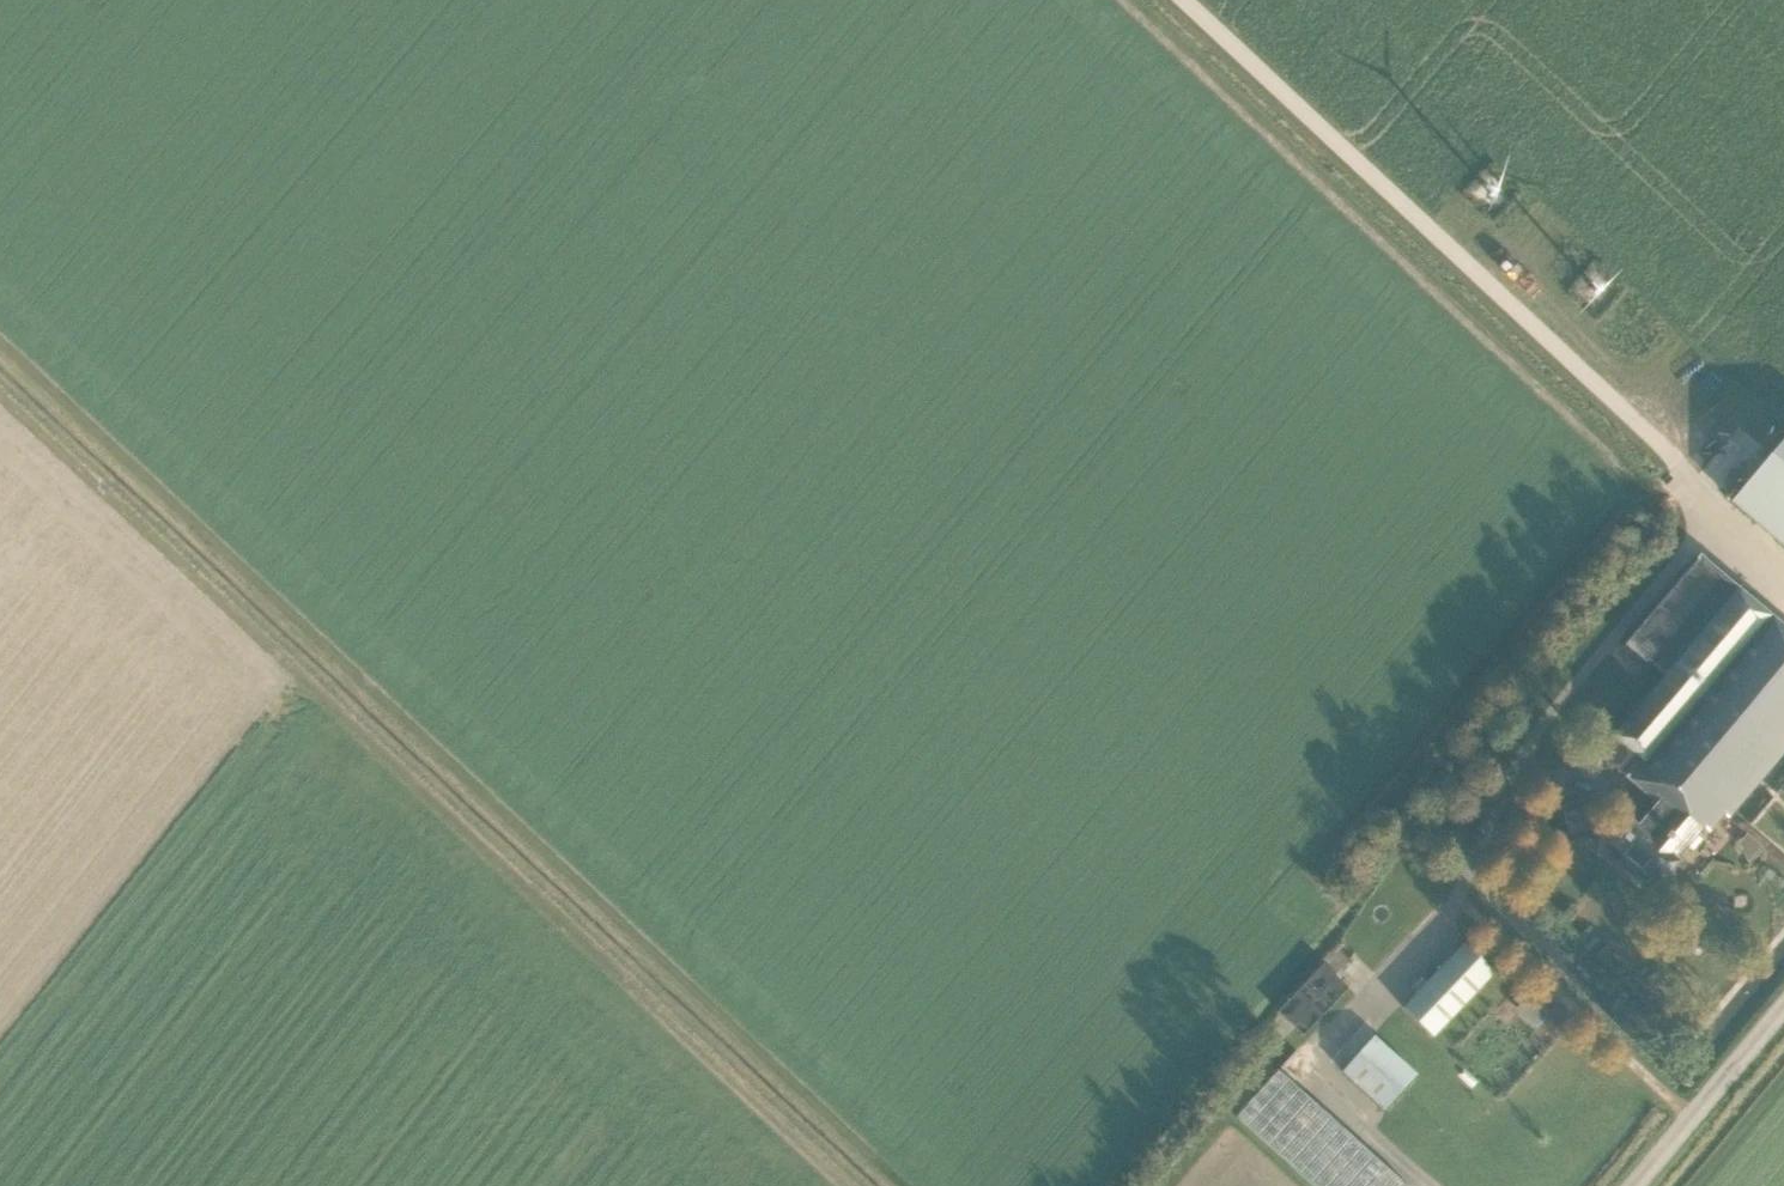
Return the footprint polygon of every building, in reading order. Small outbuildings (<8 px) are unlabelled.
[(1736,504),(1783,544),(1783,447),(1736,504)] [(1628,642),(1665,674),(1598,752),(1658,802),(1639,825),(1629,817),(1608,841),(1659,883),(1680,859),(1677,857),(1705,824),(1711,829),(1726,811),(1730,815),(1783,751),(1783,626),(1701,556),(1628,642)] [(1602,827),(1594,795),(1562,803),(1570,835),(1602,827)] [(1464,941),(1403,1006),(1434,1035),(1495,971),(1464,941)] [(1278,1010),(1301,1033),(1348,986),(1325,963),(1278,1010)] [(1537,1028),(1546,1018),(1552,1012),(1531,992),(1516,1008),(1537,1028)] [(1383,1109),(1417,1073),(1376,1034),(1342,1070),(1383,1109)] [(1278,1070),(1237,1115),(1316,1185),(1407,1185),(1278,1070)]
